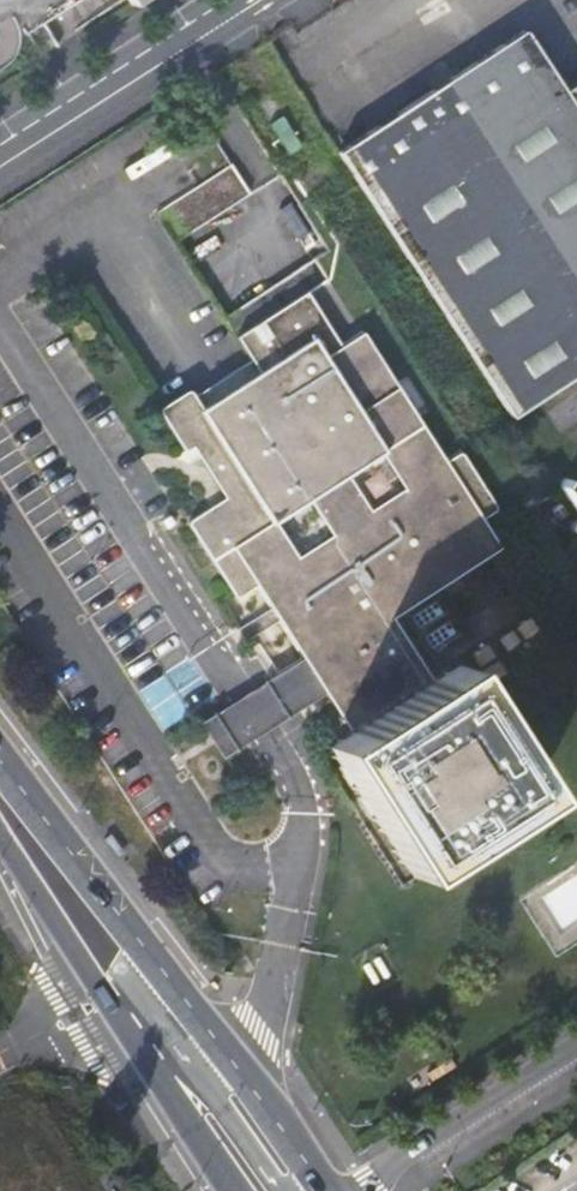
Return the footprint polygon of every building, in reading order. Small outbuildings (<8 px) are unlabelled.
[(563,91),(523,30),(338,152),(512,417),(576,374),(576,82),(563,91)] [(302,158),(289,136),(276,144),(289,165),(302,158)] [(341,178),(327,157),(298,174),(312,197),(341,178)] [(250,194),(231,164),(229,165),(203,182),(156,211),(175,242),(250,194)] [(228,316),(238,331),(279,303),(269,289),(228,316)] [(496,506),(461,453),(460,452),(459,453),(458,453),(445,461),(363,332),(340,346),(306,291),(236,337),(245,351),(258,371),(201,408),(190,391),(188,390),(187,390),(186,391),(166,404),(161,407),(160,408),(158,409),(158,410),(158,412),(159,412),(174,437),(182,449),(184,451),(186,451),(187,450),(192,447),(224,497),(192,518),(189,520),(188,521),(188,522),(188,523),(188,525),(230,591),(232,593),(233,595),(234,596),(235,597),(236,597),(237,597),(241,595),(256,585),(302,657),(277,673),(287,689),(300,708),(318,697),(324,693),(348,730),(323,745),(407,875),(536,792),(453,662),(429,677),(391,618),(438,588),(442,585),(424,556),(482,519),(494,511),(495,510),(496,510),(497,508),(497,507),(496,506)] [(565,478),(561,486),(576,511),(576,470),(565,478)] [(500,548),(482,519),(424,556),(442,585),(457,575),(465,570),(500,548)] [(238,698),(200,723),(212,742),(214,744),(222,758),(246,742),(260,734),(300,708),(287,689),(277,673),(238,698)]
